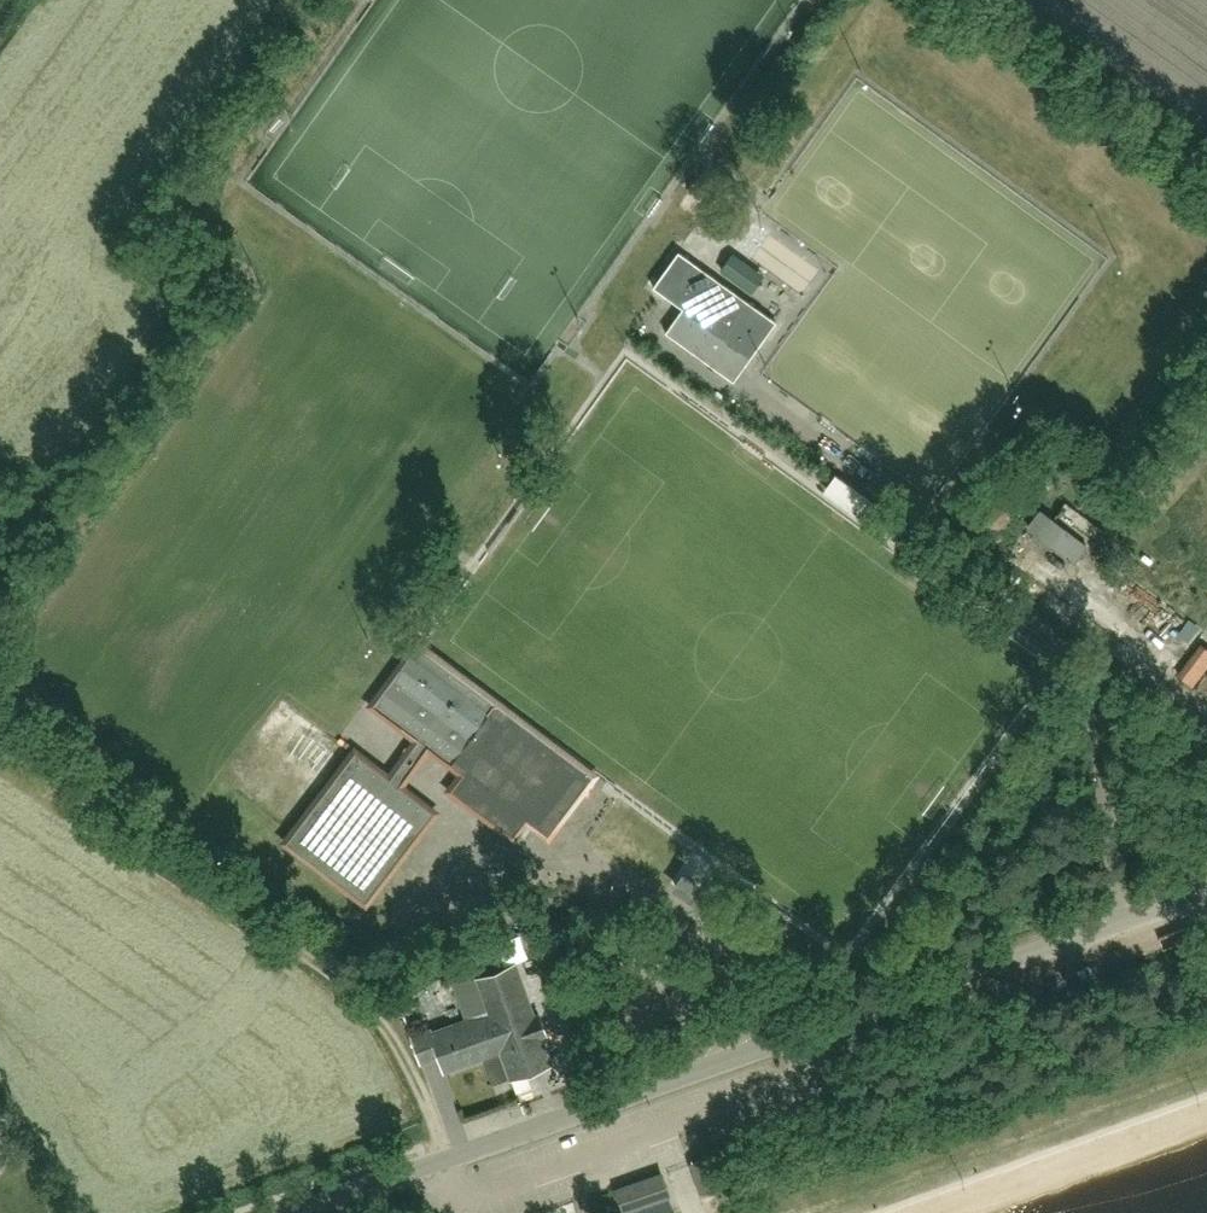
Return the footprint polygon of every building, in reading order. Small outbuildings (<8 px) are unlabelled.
[(719,202),(702,226),(719,238),(736,215),(719,202)] [(679,251),(653,287),(683,308),(665,332),(733,381),(776,322),(679,251)] [(834,473),(822,491),(870,526),(883,508),(834,473)] [(1088,541),(1038,504),(1024,523),(1074,560),(1088,541)] [(559,797),(575,774),(504,720),(501,724),(486,712),(486,713),(412,656),(375,704),(450,761),(454,756),(469,767),(452,790),(512,835),(527,815),(538,824),(553,805),(560,810),(566,803),(559,797)] [(365,900),(379,881),(432,813),(355,754),(288,841),(365,900)] [(681,875),(679,878),(670,890),(689,903),(700,888),(681,875)] [(510,1078),(516,1092),(530,1087),(525,1072),(551,1063),(541,1035),(545,1034),(538,1013),(533,1015),(515,963),(502,968),(494,946),(451,975),(467,1019),(430,1032),(429,1029),(411,1036),(420,1062),(438,1055),(444,1070),(500,1050),(510,1078)] [(709,1157),(690,1164),(699,1191),(718,1184),(709,1157)] [(617,1189),(624,1210),(667,1195),(660,1174),(617,1189)]
